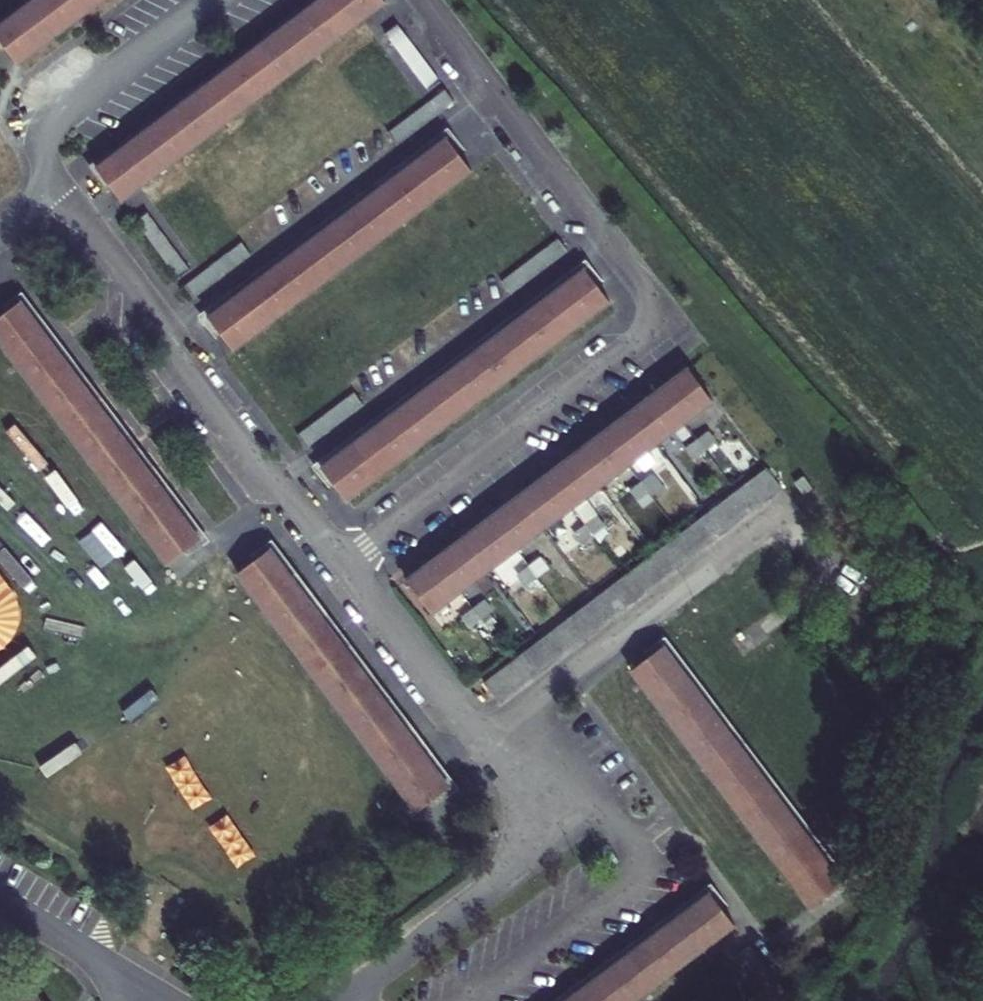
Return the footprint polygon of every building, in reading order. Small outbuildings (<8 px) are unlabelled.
[(0,25),(0,40),(5,46),(17,63),(97,4),(102,0),(33,0),(0,25)] [(384,0),(320,0),(95,169),(108,185),(121,202),(384,1),(384,0)] [(384,33),(428,90),(439,81),(396,24),(384,33)] [(444,88),(387,132),(397,144),(454,101),(444,88)] [(472,170),(459,154),(446,136),(208,318),(221,335),(232,350),(472,170)] [(178,278),(190,269),(148,212),(136,221),(178,278)] [(511,293),(567,250),(558,238),(502,280),(511,293)] [(193,297),(250,254),(242,242),(184,286),(193,297)] [(609,301),(597,285),(584,268),(321,467),(333,483),(346,499),(609,301)] [(21,300),(4,313),(0,316),(0,343),(167,564),(183,550),(200,538),(21,300)] [(572,507),(713,400),(687,367),(547,474),(406,581),(431,613),(572,507)] [(306,446),(363,404),(354,393),(298,435),(306,446)] [(696,458),(715,443),(706,432),(686,447),(696,458)] [(635,601),(784,489),(767,467),(631,571),(483,682),(499,704),(635,601)] [(638,500),(659,484),(651,474),(630,489),(638,500)] [(804,476),(795,483),(805,495),(813,488),(804,476)] [(583,542),(604,527),(595,516),(575,531),(583,542)] [(449,787),(270,548),(253,561),(237,573),(416,813),(431,801),(449,787)] [(527,585),(547,569),(539,558),(518,573),(527,585)] [(470,627),(491,611),(482,600),(461,616),(470,627)] [(845,883),(664,644),(647,657),(631,669),(810,910),(827,897),(845,883)] [(722,909),(710,892),(564,1000),(634,1000),(735,925),(722,909)] [(751,945),(739,953),(774,1000),(792,1000),(751,945)]
